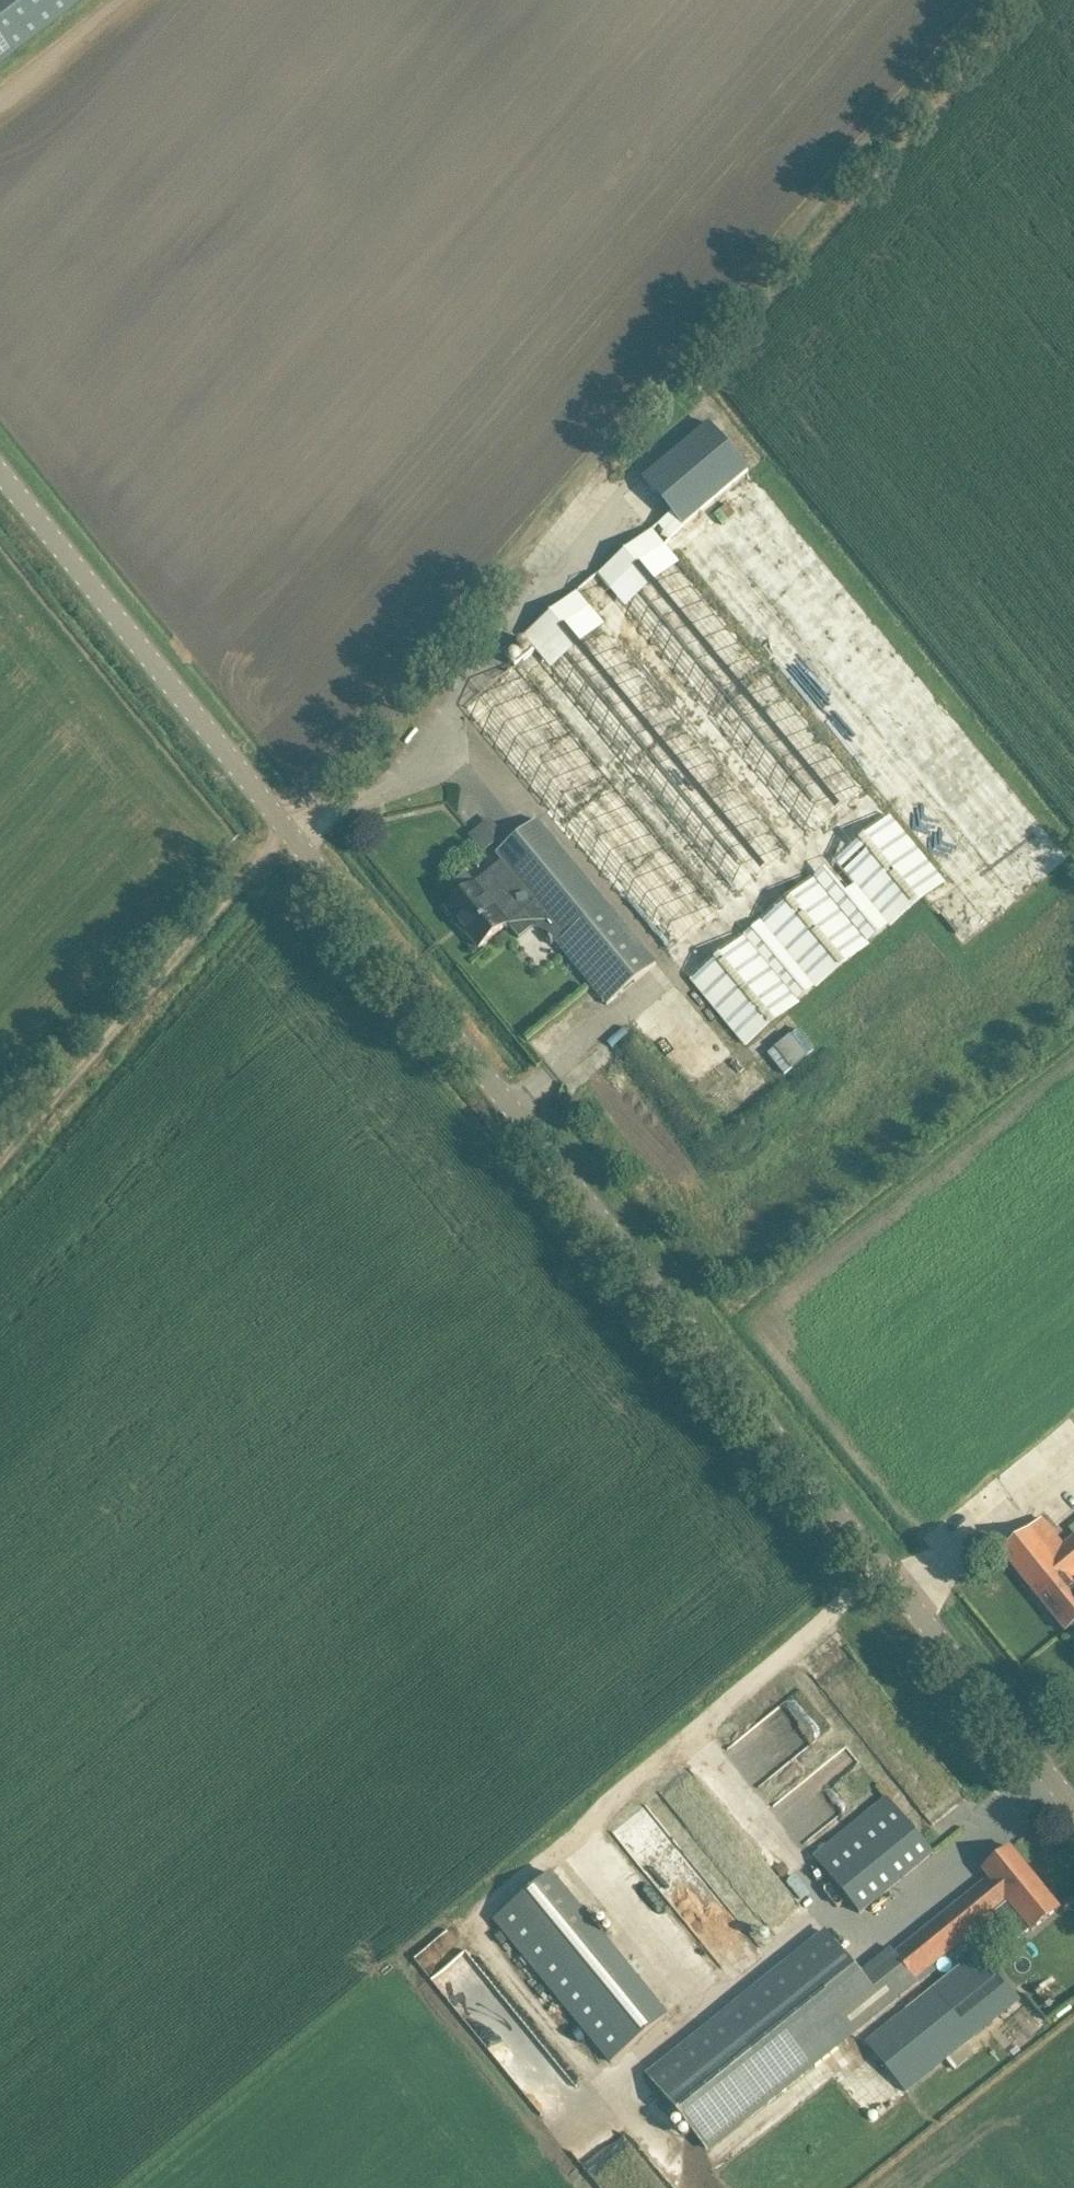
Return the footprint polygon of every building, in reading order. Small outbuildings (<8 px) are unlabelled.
[(82,0),(0,0),(0,63),(82,0)] [(659,525),(988,922),(1069,858),(710,425),(644,479),(673,514),(659,525)] [(467,708),(744,1043),(941,880),(653,530),(525,635),(537,650),(467,708)] [(538,820),(497,854),(506,864),(536,901),(567,938),(558,945),(608,1005),(657,965),(538,820)] [(494,823),(473,841),(483,853),(504,836),(494,823)] [(476,883),(446,907),(480,948),(506,926),(508,924),(518,937),(520,939),(533,928),(547,932),(558,945),(567,938),(536,901),(506,864),(478,886),(476,883)] [(767,1049),(782,1073),(814,1053),(798,1029),(767,1049)] [(732,1083),(710,1101),(727,1122),(772,1086),(755,1065),(732,1083)] [(1066,1631),(1073,1625),(1073,1583),(1072,1580),(1073,1579),(1073,1537),(1062,1547),(1041,1521),(1002,1552),(1066,1631)] [(933,1854),(888,1798),(828,1846),(823,1840),(809,1851),(860,1913),(933,1854)] [(976,1887),(941,1916),(896,1953),(916,1980),(962,1942),(1011,1903),(1033,1930),(1060,1908),(1011,1848),(983,1869),(989,1877),(976,1887)] [(654,1883),(690,1928),(723,1901),(687,1857),(654,1883)] [(777,1927),(813,1899),(793,1872),(781,1880),(765,1860),(740,1880),(777,1927)] [(492,1921),(610,2064),(669,2016),(551,1872),(492,1921)] [(825,1929),(646,2075),(709,2153),(919,1984),(916,1980),(896,1953),(890,1946),(859,1973),(825,1929)] [(793,2103),(832,2151),(1020,2001),(981,1952),(793,2103)] [(444,2016),(477,2016),(477,1960),(443,1960),(444,2016)] [(630,2142),(610,2156),(629,2182),(622,2187),(623,2187),(664,2187),(630,2142)]
